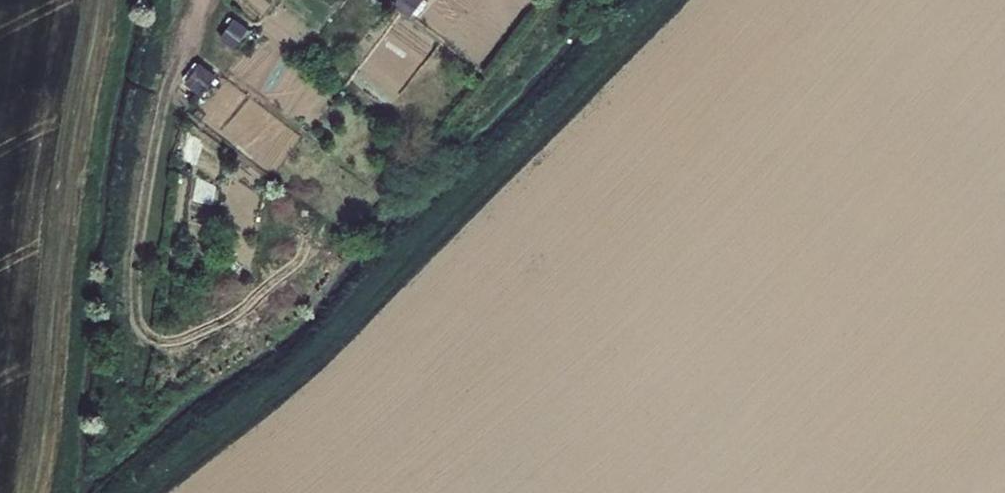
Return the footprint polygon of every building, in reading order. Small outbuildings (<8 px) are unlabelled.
[(396,6),(410,14),(419,0),(400,0),(396,6)] [(233,20),(223,39),(235,45),(245,27),(233,20)]
